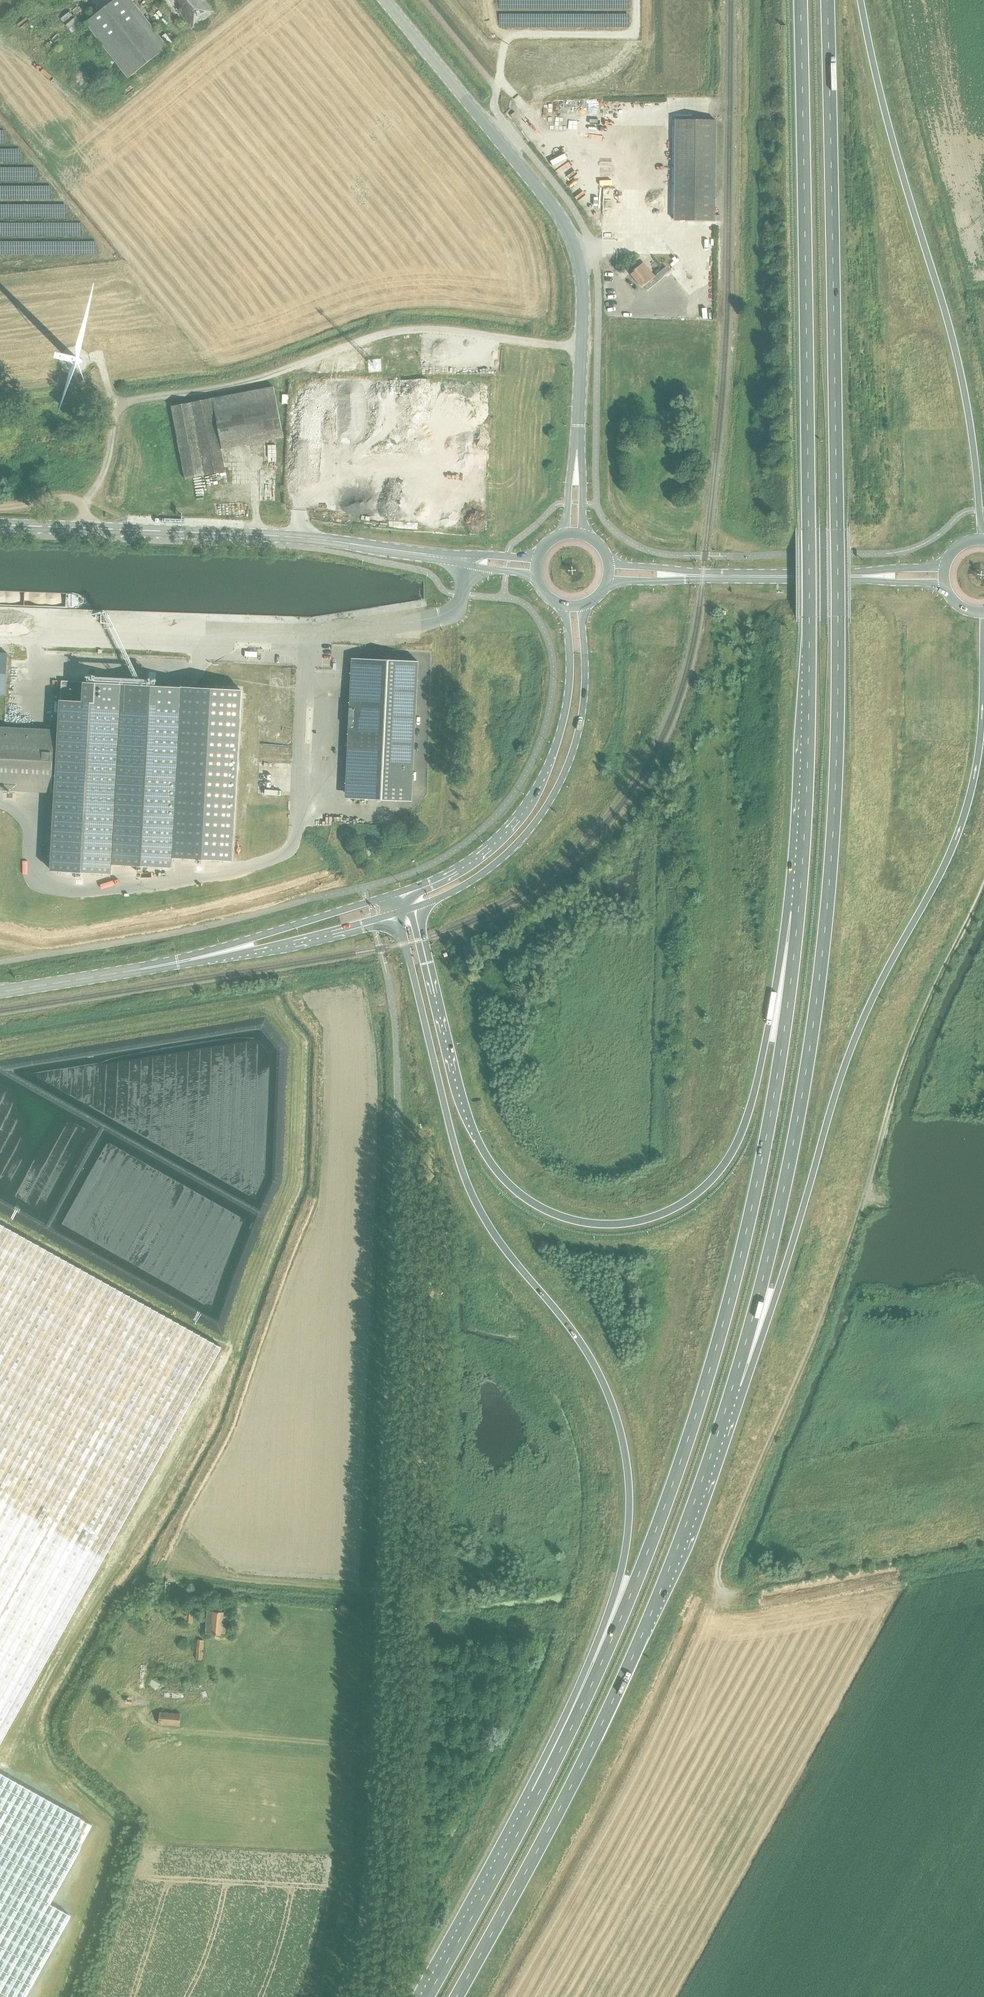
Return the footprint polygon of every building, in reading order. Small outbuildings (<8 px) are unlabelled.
[(129,78),(168,48),(131,0),(115,0),(86,23),(129,78)] [(192,29),(214,12),(205,0),(169,0),(192,29)] [(162,16),(170,12),(167,6),(159,11),(162,16)] [(675,221),(715,221),(716,120),(676,120),(675,221)] [(574,129),(592,130),(593,122),(574,121),(574,129)] [(537,124),(537,132),(546,132),(546,124),(537,124)] [(680,277),(677,279),(666,267),(655,276),(644,262),(631,273),(642,287),(644,286),(667,314),(693,293),(680,277)] [(71,376),(83,374),(89,364),(88,353),(78,346),(66,348),(60,358),(61,369),(71,376)] [(71,361),(71,362),(71,363),(72,364),(73,364),(73,365),(74,365),(75,365),(76,365),(77,365),(77,364),(78,364),(78,363),(79,363),(79,362),(79,361),(79,360),(79,359),(78,358),(77,357),(76,357),(75,357),(74,357),(73,357),(72,357),(72,358),(71,358),(71,359),(71,360),(71,361)] [(170,407),(175,430),(185,479),(197,477),(198,480),(207,478),(208,482),(216,481),(226,479),(224,472),(225,471),(220,450),(283,438),(273,387),(170,407)] [(418,661),(357,658),(355,708),(349,707),(348,729),(354,729),(351,798),(412,801),(418,661)] [(61,681),(51,871),(112,874),(112,864),(123,684),(61,681)] [(123,684),(112,864),(172,867),(173,857),(182,687),(141,685),(123,684)] [(182,687),(173,857),(235,860),(236,840),(244,691),(182,687)] [(55,730),(0,728),(0,790),(52,792),(55,730)] [(226,1344),(0,1218),(0,1750),(226,1344)] [(210,1609),(209,1632),(229,1633),(230,1609),(210,1609)] [(206,1658),(207,1638),(200,1638),(199,1657),(206,1658)] [(162,1710),(162,1724),(184,1724),(184,1711),(162,1710)] [(70,1915),(49,1903),(92,1825),(18,1783),(6,1777),(0,1773),(0,1996),(24,1996),(70,1915)]
